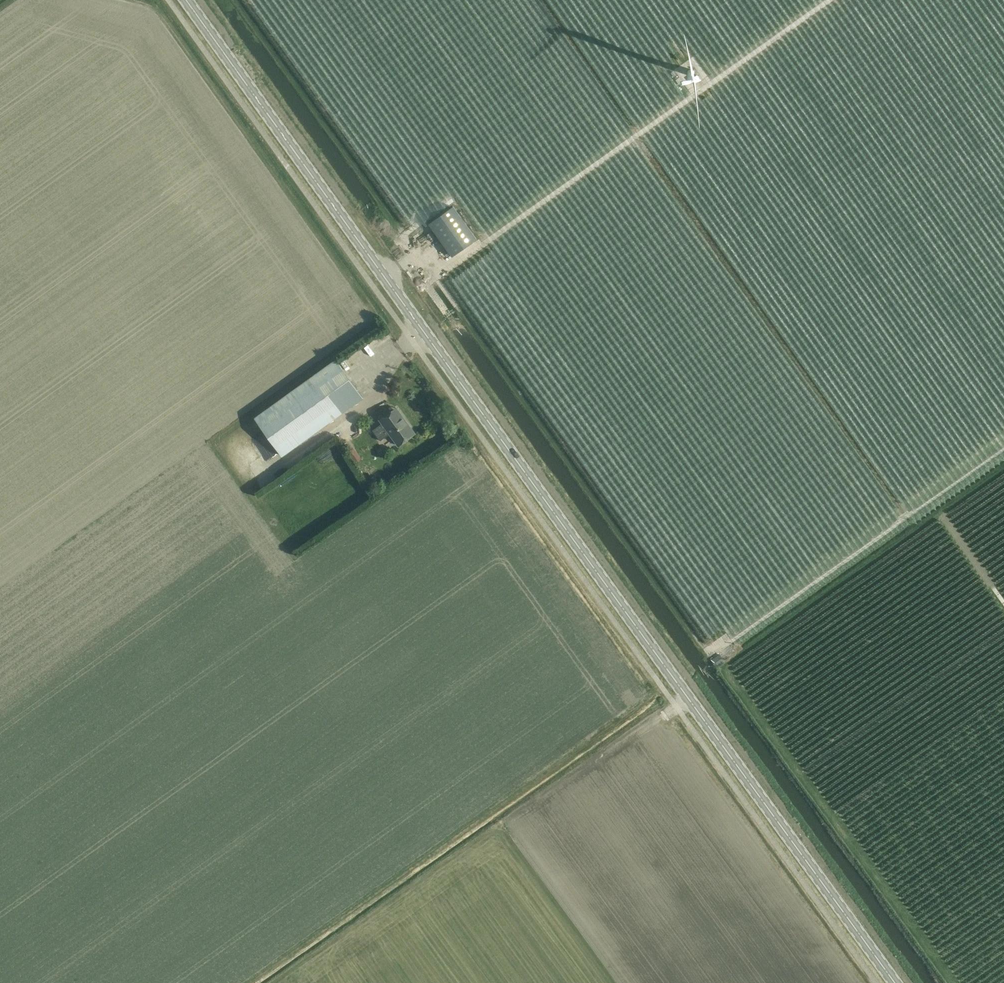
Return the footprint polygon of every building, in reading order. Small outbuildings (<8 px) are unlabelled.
[(429,224),(452,257),(477,239),(453,206),(429,224)] [(371,348),(380,342),(377,338),(368,343),(371,348)] [(366,342),(357,348),(360,353),(369,347),(366,342)] [(336,359),(255,418),(282,456),(363,398),(336,359)] [(380,441),(390,434),(398,445),(415,433),(414,433),(409,427),(410,427),(400,412),(397,414),(394,410),(380,420),(382,423),(373,430),(380,441)] [(349,485),(356,496),(362,492),(355,481),(349,485)]
